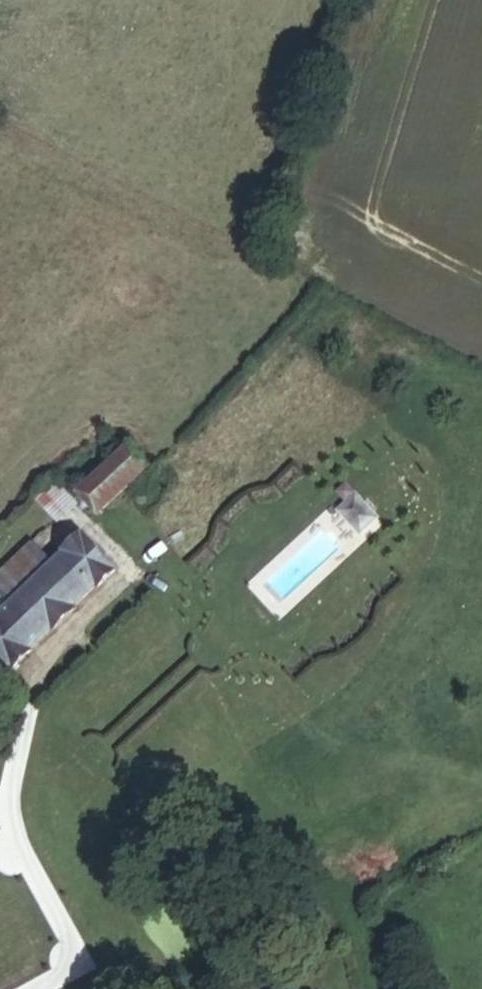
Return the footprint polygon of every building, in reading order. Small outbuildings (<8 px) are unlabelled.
[(93,541),(144,492),(121,466),(70,515),(93,541)] [(106,600),(72,561),(36,594),(47,605),(34,617),(58,644),(106,600)] [(47,605),(36,594),(23,606),(34,617),(47,605)] [(23,606),(0,627),(0,644),(2,646),(34,617),(23,606)] [(34,617),(2,646),(0,644),(0,695),(2,696),(58,644),(34,617)]
